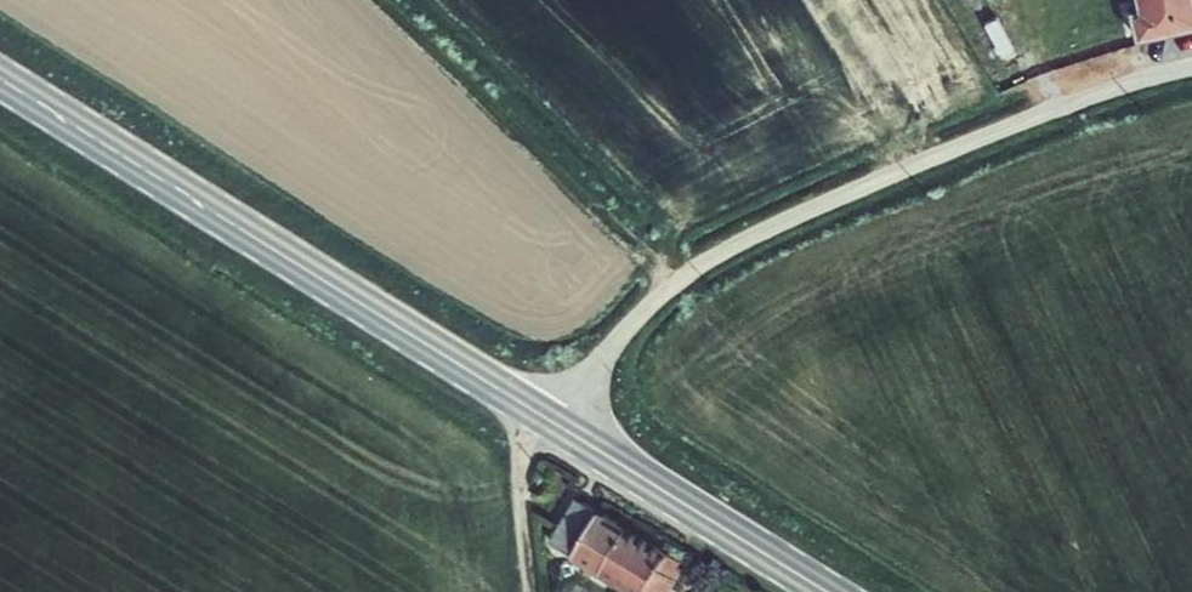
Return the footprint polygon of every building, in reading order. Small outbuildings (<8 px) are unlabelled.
[(1163,1),(1152,6),(1161,31),(1191,20),(1191,0),(1163,0),(1163,1)] [(695,580),(690,577),(706,549),(604,486),(577,529),(665,584),(660,591),(686,591),(695,580)]
